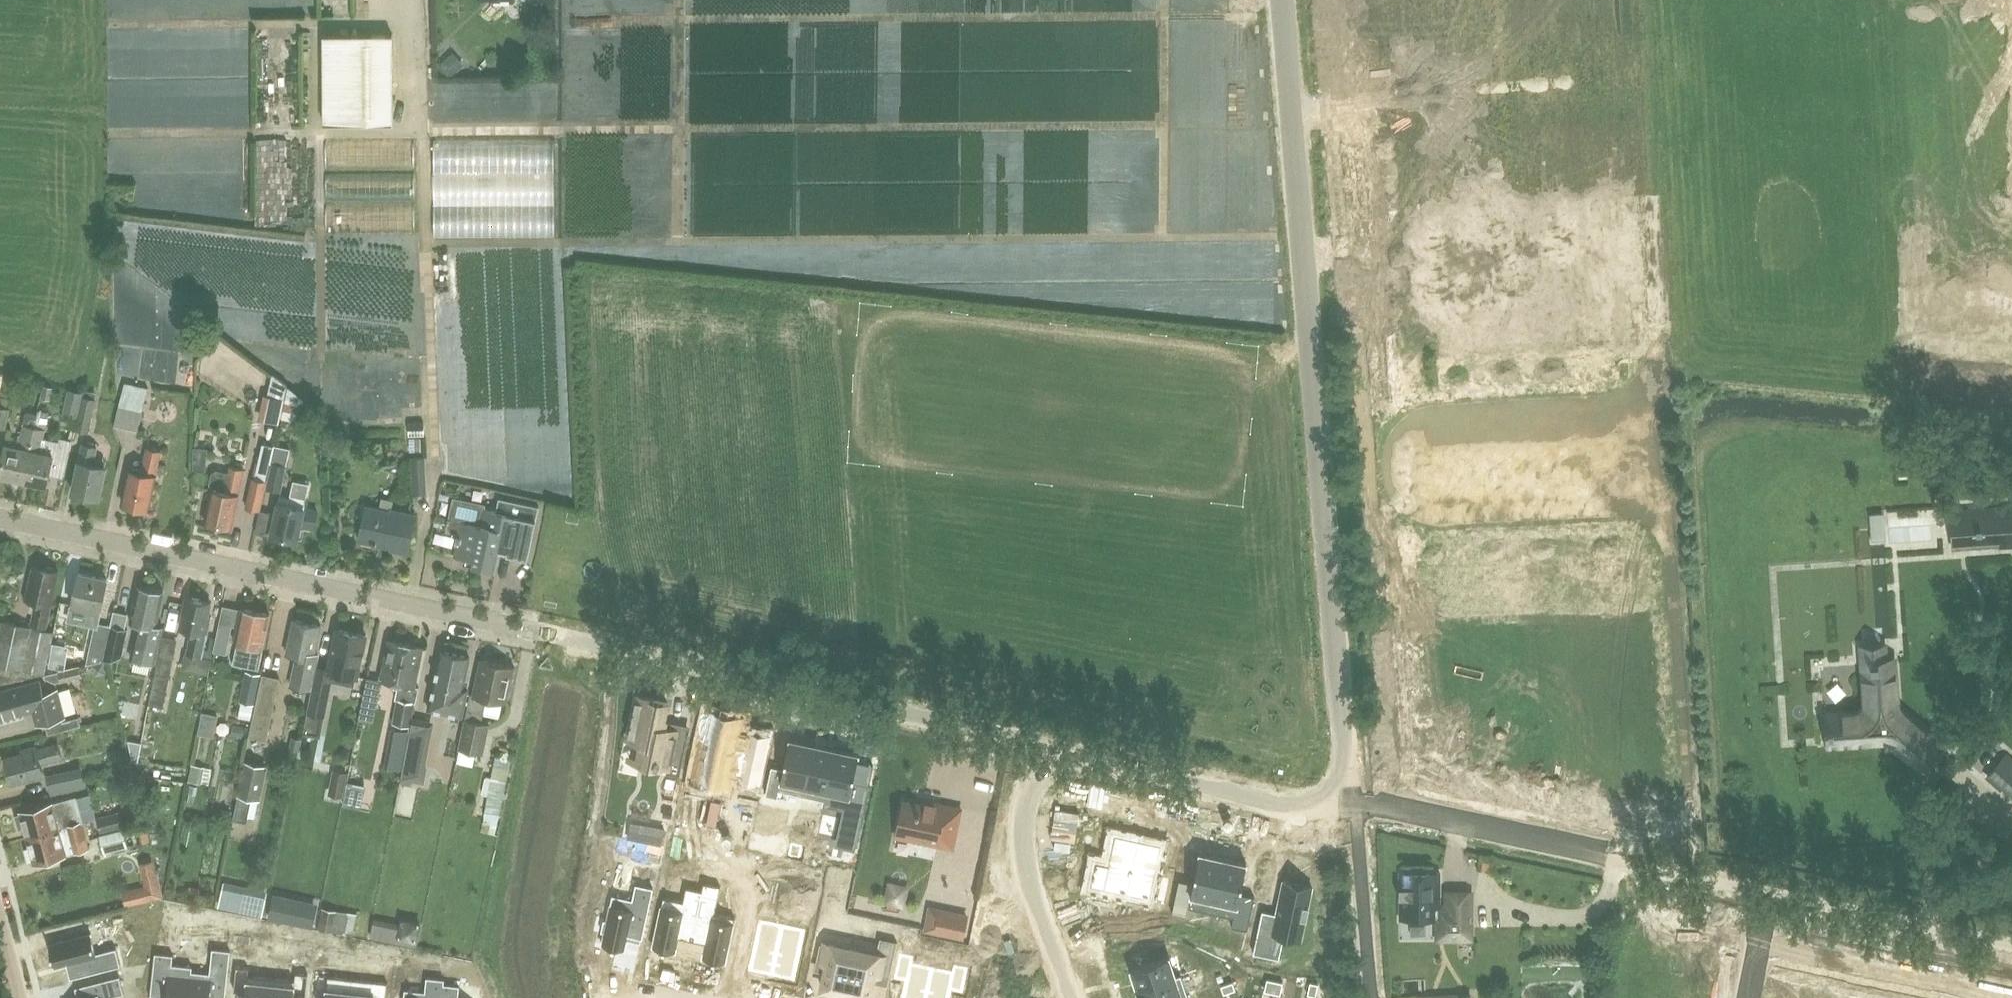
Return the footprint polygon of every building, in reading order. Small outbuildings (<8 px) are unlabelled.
[(324,122),(392,121),(392,32),(323,33),(324,122)] [(454,68),(465,61),(458,48),(447,54),(454,68)] [(540,165),(540,137),(434,136),(434,165),(436,165),(436,192),(546,193),(546,165),(540,165)] [(545,220),(545,200),(437,203),(437,222),(545,220)] [(1488,286),(1417,292),(1420,332),(1435,330),(1435,329),(1444,328),(1444,330),(1455,329),(1455,327),(1471,326),(1485,325),(1502,323),(1502,325),(1508,324),(1508,323),(1505,284),(1503,269),(1549,265),(1547,242),(1466,249),(1469,278),(1487,277),(1488,286)] [(268,413),(304,418),(309,385),(273,380),(268,413)] [(125,381),(114,425),(137,431),(148,387),(125,381)] [(78,416),(82,395),(83,391),(69,388),(64,413),(78,416)] [(82,395),(78,416),(75,429),(88,431),(95,398),(82,395)] [(0,406),(0,426),(6,427),(10,408),(0,406)] [(22,479),(25,465),(35,422),(37,413),(27,411),(25,418),(21,433),(20,433),(17,446),(5,443),(0,468),(0,474),(1,474),(3,477),(10,478),(13,476),(22,479)] [(25,465),(23,479),(32,481),(35,484),(41,485),(44,483),(46,484),(53,454),(42,451),(44,438),(42,438),(44,427),(47,416),(37,413),(35,422),(25,465)] [(426,421),(411,421),(411,431),(427,431),(426,421)] [(105,465),(103,465),(93,463),(97,446),(93,445),(94,441),(88,440),(87,443),(83,443),(72,491),(98,496),(105,465)] [(147,445),(142,465),(141,471),(129,468),(122,501),(148,507),(161,448),(147,445)] [(427,493),(426,456),(412,457),(413,494),(427,493)] [(272,462),(266,488),(281,492),(287,465),(272,462)] [(244,467),(235,465),(230,464),(228,472),(216,469),(212,472),(210,481),(213,485),(212,487),(211,487),(204,519),(208,519),(208,521),(209,524),(216,526),(219,524),(219,522),(231,524),(244,467)] [(246,505),(259,508),(266,479),(252,476),(246,505)] [(297,539),(301,524),(314,527),(318,510),(304,507),(309,483),(293,479),(290,494),(290,496),(279,494),(271,534),(297,539)] [(499,551),(499,549),(507,551),(506,552),(528,557),(539,504),(508,498),(506,511),(496,509),(485,507),(485,503),(453,496),(446,529),(459,532),(454,555),(473,559),(472,564),(495,569),(499,551)] [(407,551),(415,513),(391,508),(390,510),(366,505),(359,538),(384,544),(385,540),(392,542),(390,547),(407,551)] [(2003,537),(2004,542),(2011,541),(2011,508),(1953,512),(1953,521),(1977,520),(1977,527),(1975,527),(1975,532),(1977,532),(1978,539),(2003,537)] [(46,625),(58,570),(32,564),(25,597),(36,599),(31,622),(46,625)] [(71,604),(68,619),(87,623),(89,616),(98,618),(100,610),(106,578),(104,577),(78,572),(71,604)] [(155,662),(158,647),(163,625),(156,624),(163,590),(137,585),(130,620),(138,622),(134,642),(131,657),(155,662)] [(208,634),(211,616),(207,615),(209,600),(187,596),(180,628),(191,631),(187,653),(203,656),(207,634),(208,634)] [(258,666),(270,613),(241,607),(234,641),(246,643),(242,663),(258,666)] [(318,653),(314,653),(320,624),(293,618),(286,652),(297,654),(291,684),(311,688),(318,653)] [(32,626),(2,620),(0,629),(0,665),(22,669),(32,626)] [(95,622),(87,663),(103,660),(102,659),(110,625),(95,622)] [(102,659),(122,656),(127,629),(110,625),(102,659)] [(226,652),(231,628),(218,625),(213,650),(226,652)] [(54,631),(32,626),(22,669),(43,674),(46,673),(54,631)] [(353,683),(354,674),(357,675),(366,633),(336,627),(328,668),(328,669),(333,670),(336,670),(334,680),(353,683)] [(162,636),(155,672),(148,704),(162,707),(168,674),(176,639),(162,636)] [(388,638),(380,678),(395,681),(401,682),(398,697),(414,701),(416,701),(419,686),(414,685),(423,646),(388,638)] [(467,688),(462,687),(469,656),(440,649),(428,707),(461,715),(467,688)] [(465,717),(465,719),(458,747),(482,752),(488,722),(481,721),(486,697),(507,701),(514,665),(480,658),(473,693),(470,693),(465,717)] [(1920,752),(1929,760),(1941,746),(1940,744),(1938,746),(1933,741),(1934,740),(1891,702),(1895,698),(1892,658),(1884,659),(1870,660),(1870,662),(1863,662),(1866,707),(1862,712),(1827,714),(1827,727),(1827,732),(1828,732),(1829,744),(1884,740),(1893,743),(1913,760),(1920,752)] [(330,686),(333,670),(328,669),(328,668),(318,666),(314,683),(309,711),(325,714),(330,686)] [(57,670),(46,673),(43,674),(44,677),(55,681),(60,680),(57,670)] [(246,670),(239,701),(241,701),(254,704),(261,673),(246,670)] [(263,673),(249,735),(266,739),(280,677),(263,673)] [(65,715),(58,689),(43,692),(40,679),(0,689),(0,718),(32,710),(36,723),(65,715)] [(638,695),(629,737),(644,740),(641,759),(668,765),(668,769),(679,771),(688,731),(662,726),(667,701),(638,695)] [(397,697),(392,721),(409,725),(414,701),(398,697),(397,697)] [(709,711),(699,762),(730,768),(730,766),(742,768),(740,777),(758,781),(768,736),(749,732),(749,734),(737,732),(740,718),(709,711)] [(71,719),(62,721),(64,728),(64,729),(73,727),(80,725),(78,717),(71,719)] [(396,729),(394,742),(406,744),(409,731),(396,729)] [(403,766),(414,768),(421,733),(410,731),(403,766)] [(771,765),(765,794),(777,796),(779,789),(802,794),(813,743),(790,738),(783,768),(771,765)] [(40,761),(61,756),(58,742),(36,748),(36,745),(22,749),(22,752),(5,756),(12,781),(43,773),(40,761)] [(813,743),(802,794),(823,799),(822,804),(823,804),(835,748),(813,743)] [(835,748),(823,804),(824,804),(824,801),(845,806),(838,843),(854,846),(853,849),(855,849),(869,784),(853,781),(857,761),(859,753),(835,748)] [(1993,770),(2006,781),(2011,774),(2011,760),(2006,755),(1993,770)] [(497,759),(493,770),(507,774),(510,762),(497,759)] [(265,766),(245,761),(233,818),(246,821),(251,796),(259,797),(265,766)] [(201,783),(205,766),(191,763),(188,780),(201,783)] [(54,793),(72,788),(84,785),(80,767),(67,771),(50,775),(51,776),(47,777),(50,788),(52,787),(54,793)] [(343,795),(347,775),(336,773),(332,792),(343,795)] [(24,826),(27,836),(82,823),(75,796),(52,802),(20,811),(20,813),(15,814),(19,827),(24,826)] [(953,847),(961,809),(929,803),(928,806),(904,802),(898,830),(914,833),(913,840),(929,843),(930,839),(938,841),(938,844),(953,847)] [(100,831),(124,825),(121,811),(97,817),(100,831)] [(86,837),(82,823),(27,836),(29,846),(24,848),(28,861),(33,860),(33,862),(66,853),(64,843),(86,837)] [(656,827),(648,825),(645,841),(661,844),(665,828),(656,827)] [(123,828),(99,835),(104,853),(128,846),(123,828)] [(684,833),(666,830),(663,843),(681,847),(684,833)] [(1096,862),(1091,885),(1127,893),(1138,839),(1115,834),(1109,864),(1096,862)] [(1138,839),(1127,893),(1164,901),(1169,877),(1155,874),(1162,844),(1138,839)] [(641,857),(658,861),(662,845),(644,842),(641,857)] [(789,856),(799,858),(801,846),(792,844),(791,844),(789,856)] [(1179,879),(1172,912),(1186,915),(1188,906),(1211,911),(1223,857),(1199,852),(1193,882),(1179,879)] [(1223,857),(1211,911),(1233,916),(1231,925),(1247,928),(1254,895),(1240,892),(1246,862),(1223,857)] [(1457,904),(1439,904),(1439,871),(1399,871),(1400,917),(1440,917),(1440,914),(1445,914),(1445,938),(1472,938),(1471,896),(1457,896),(1457,904)] [(663,896),(653,945),(675,950),(676,945),(678,936),(692,939),(704,882),(702,889),(686,886),(683,900),(663,896)] [(704,882),(692,939),(706,942),(704,951),(703,956),(725,961),(735,916),(715,912),(720,885),(704,882)] [(604,918),(601,930),(604,930),(602,943),(624,948),(626,939),(627,933),(642,937),(653,886),(636,883),(632,898),(612,893),(607,919),(604,918)] [(1305,938),(1316,890),(1286,883),(1279,915),(1266,912),(1257,951),(1282,957),(1288,933),(1305,938)] [(148,886),(121,893),(124,904),(162,894),(159,884),(148,886)] [(223,886),(218,906),(263,916),(267,896),(223,886)] [(164,900),(162,914),(176,917),(179,903),(164,900)] [(929,908),(925,927),(935,929),(962,935),(966,916),(939,910),(929,908)] [(747,918),(741,946),(754,949),(749,970),(771,975),(782,925),(747,918)] [(261,921),(259,933),(275,935),(276,923),(261,921)] [(782,925),(771,975),(793,979),(798,959),(810,962),(816,933),(782,925)] [(302,930),(301,942),(313,943),(313,945),(314,945),(315,932),(302,930)] [(89,931),(48,941),(54,964),(66,960),(70,975),(118,962),(114,945),(94,950),(89,931)] [(318,932),(316,948),(328,949),(330,933),(318,932)] [(1656,951),(1653,967),(1662,969),(1659,986),(1659,987),(1657,987),(1657,988),(1694,996),(1694,994),(1693,994),(1697,975),(1697,974),(1699,974),(1699,975),(1700,976),(1703,959),(1702,959),(1702,960),(1700,960),(1695,959),(1698,942),(1700,942),(1700,941),(1699,941),(1697,940),(1671,935),(1669,934),(1668,934),(1668,936),(1669,936),(1666,953),(1656,951)] [(844,996),(853,997),(868,997),(874,971),(890,974),(897,940),(881,937),(878,952),(855,948),(844,996)] [(822,942),(819,958),(829,961),(824,985),(829,987),(828,990),(842,993),(842,996),(843,996),(844,996),(855,948),(824,941),(824,943),(822,942)] [(188,997),(225,997),(230,949),(213,947),(210,972),(192,970),(192,965),(191,965),(188,997)] [(151,997),(163,997),(188,997),(191,965),(172,963),(173,953),(155,951),(151,997)] [(895,977),(906,980),(903,997),(926,997),(932,968),(911,964),(913,957),(900,954),(895,977)] [(1169,955),(1131,968),(1138,989),(1181,975),(1181,974),(1176,976),(1169,955)] [(234,989),(246,991),(245,997),(269,997),(271,976),(248,974),(249,967),(237,965),(234,989)] [(926,997),(949,997),(951,989),(962,992),(967,968),(954,965),(953,972),(932,968),(926,997)] [(444,970),(434,969),(434,977),(443,978),(444,970)] [(1312,969),(1310,978),(1328,982),(1328,972),(1312,969)] [(269,997),(293,997),(294,996),(305,997),(308,973),(296,972),(295,979),(271,976),(269,997)] [(313,997),(316,997),(350,997),(352,978),(316,974),(313,997)] [(105,997),(123,992),(119,975),(75,986),(78,997),(105,997)] [(1138,989),(1141,997),(1180,997),(1188,995),(1181,975),(1138,989)] [(404,997),(441,997),(443,978),(434,977),(427,976),(425,990),(405,988),(404,997)] [(1264,989),(1272,991),(1275,979),(1267,977),(1264,989)] [(350,997),(386,997),(387,981),(352,978),(350,997)] [(441,997),(476,997),(477,989),(459,988),(459,984),(444,983),(444,978),(443,978),(441,997)] [(1275,979),(1272,991),(1280,993),(1283,981),(1275,979)] [(1221,984),(1224,992),(1235,988),(1233,980),(1221,984)] [(1308,993),(1316,994),(1318,982),(1310,980),(1308,993)]
